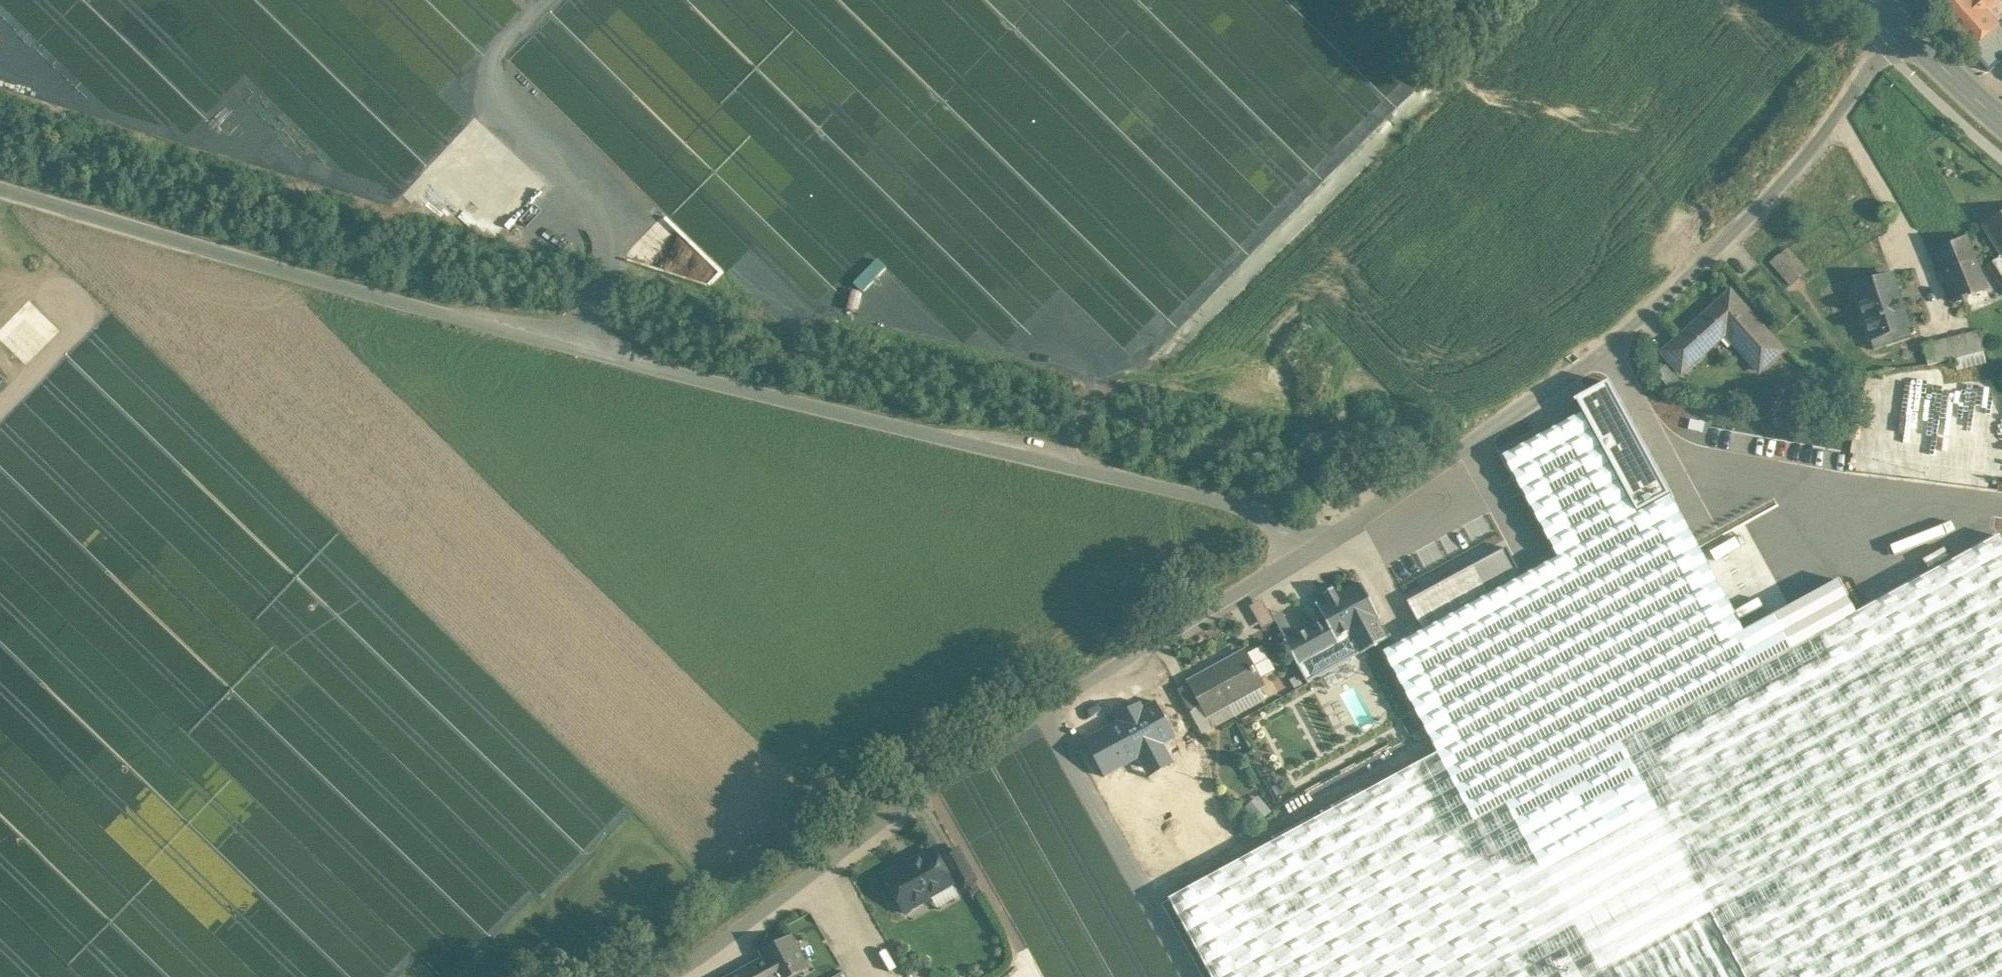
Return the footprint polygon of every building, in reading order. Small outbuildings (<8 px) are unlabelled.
[(1937,14),(1970,50),(1989,71),(2001,59),(2001,33),(1992,22),(2001,13),(2001,8),(1994,0),(1953,0),(1937,14)] [(1983,226),(2001,255),(2001,215),(1983,226)] [(1978,270),(1964,238),(1936,254),(1956,302),(1985,286),(2001,277),(2001,273),(1995,260),(1978,270)] [(1799,278),(1779,255),(1771,262),(1790,285),(1799,278)] [(1891,276),(1853,288),(1873,350),(1911,338),(1908,327),(1903,329),(1892,294),(1897,293),(1891,276)] [(1985,286),(1994,301),(2001,297),(2001,285),(1999,280),(2001,279),(2001,277),(1985,286)] [(1730,292),(1663,352),(1681,373),(1726,334),(1759,371),(1782,350),(1730,292)] [(1978,330),(1964,334),(1970,354),(1984,351),(1978,330)] [(1970,354),(1964,334),(1948,338),(1953,359),(1970,354)] [(1948,338),(1923,344),(1927,365),(1953,359),(1948,338)] [(1970,354),(1953,359),(1956,370),(1987,362),(1984,351),(1970,354)] [(1691,478),(1705,498),(1722,486),(1708,466),(1691,478)] [(1612,571),(1676,521),(1650,487),(1632,501),(1635,505),(1589,541),(1612,571)] [(1542,559),(1561,586),(1582,572),(1590,584),(1601,577),(1573,537),(1542,559)] [(1701,900),(1524,576),(1491,594),(1475,566),(1407,603),(1417,621),(1423,632),(1599,956),(1701,900)] [(1584,583),(1556,594),(1569,627),(1597,616),(1584,583)] [(1352,588),(1329,601),(1328,599),(1317,605),(1325,620),(1336,639),(1337,638),(1363,624),(1369,620),(1352,588)] [(1668,635),(1669,596),(1631,595),(1630,634),(1668,635)] [(1259,596),(1249,602),(1260,622),(1271,616),(1259,596)] [(1325,620),(1286,641),(1299,665),(1340,642),(1337,638),(1336,639),(1325,620)] [(1417,621),(1390,636),(1396,647),(1423,632),(1417,621)] [(1340,642),(1299,665),(1308,681),(1374,645),(1363,624),(1337,638),(1340,642)] [(1599,956),(1423,632),(1396,647),(1403,660),(1387,669),(1392,677),(1427,740),(1442,732),(1485,810),(1511,856),(1530,892),(1526,894),(1538,915),(1541,913),(1571,966),(1573,970),(1599,956)] [(1308,681),(1242,717),(1260,750),(1392,677),(1387,669),(1403,660),(1396,647),(1390,636),(1374,645),(1308,681)] [(1620,637),(1595,638),(1595,671),(1621,670),(1620,637)] [(1243,652),(1189,682),(1190,683),(1201,704),(1190,711),(1202,734),(1265,699),(1259,687),(1262,685),(1259,680),(1272,672),(1273,668),(1262,648),(1258,647),(1245,654),(1243,652)] [(1392,677),(1260,750),(1262,755),(1252,761),(1284,819),(1354,780),(1427,740),(1392,677)] [(1190,683),(1178,689),(1190,711),(1201,704),(1190,683)] [(1254,753),(1237,721),(1224,728),(1241,759),(1254,753)] [(1427,740),(1354,780),(1397,859),(1485,810),(1442,732),(1427,740)] [(1284,819),(1265,829),(1308,907),(1397,859),(1354,780),(1284,819)] [(1397,859),(1308,907),(1334,954),(1476,875),(1511,856),(1485,810),(1397,859)] [(975,881),(957,849),(939,860),(952,883),(955,880),(960,889),(975,881)] [(934,851),(909,865),(907,861),(883,875),(890,886),(886,888),(884,894),(890,904),(895,905),(900,903),(906,914),(907,913),(905,909),(952,883),(939,860),(934,851)] [(1530,892),(1511,856),(1476,875),(1496,910),(1497,909),(1526,894),(1530,892)] [(1320,962),(1328,976),(1533,976),(1508,931),(1509,931),(1497,909),(1496,910),(1476,875),(1334,954),(1320,962)] [(1526,894),(1497,909),(1509,931),(1538,915),(1526,894)] [(1599,956),(1610,976),(1743,976),(1701,900),(1599,956)] [(1541,913),(1538,915),(1509,931),(1508,931),(1533,976),(1551,976),(1571,966),(1541,913)] [(760,953),(762,958),(773,976),(792,976),(809,968),(792,936),(760,953)] [(762,958),(728,976),(773,976),(762,958)] [(1574,972),(1573,970),(1571,966),(1551,976),(1564,976),(1574,972)]
